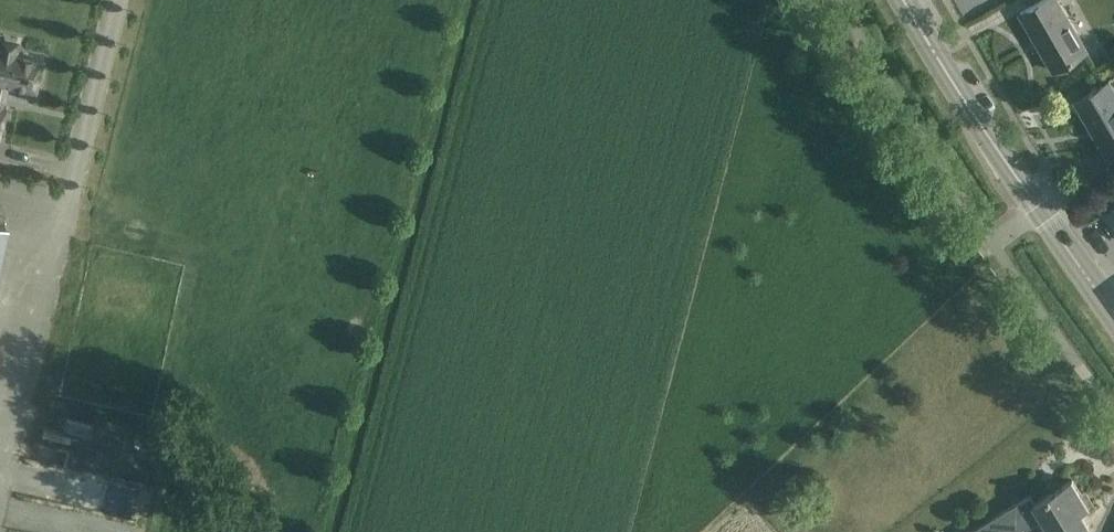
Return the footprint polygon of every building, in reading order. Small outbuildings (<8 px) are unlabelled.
[(1058,0),(1041,0),(1020,12),(1054,70),(1087,50),(1058,0)] [(0,45),(0,125),(1,125),(7,103),(2,102),(7,81),(38,87),(45,55),(0,45)] [(1075,100),(1108,157),(1113,154),(1113,90),(1109,81),(1075,100)] [(4,327),(9,295),(0,294),(0,327),(4,327)] [(1074,499),(1081,495),(1072,480),(1035,502),(1030,494),(968,531),(1020,531),(1043,518),(1052,531),(1078,531),(1089,525),(1074,499)]
